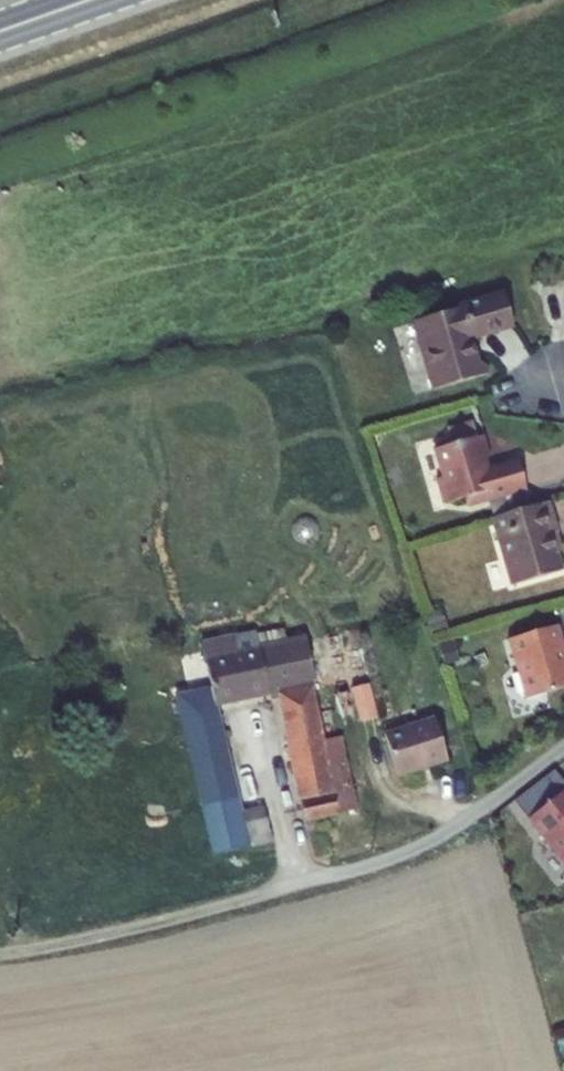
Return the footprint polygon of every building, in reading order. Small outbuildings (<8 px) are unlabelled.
[(481,363),(473,338),(513,325),(505,295),(420,320),(424,339),(420,340),(434,388),(489,371),(487,364),(481,363)] [(414,322),(420,340),(424,339),(420,320),(414,322)] [(485,456),(492,454),(485,432),(438,447),(446,474),(438,478),(446,502),(469,496),(471,506),(495,498),(527,489),(518,458),(488,466),(485,456)] [(524,490),(495,498),(500,514),(529,506),(524,490)] [(551,532),(557,530),(548,500),(529,506),(500,514),(492,516),(512,584),(561,569),(556,552),(551,532)] [(557,530),(551,532),(556,552),(562,550),(557,530)] [(432,627),(444,623),(439,608),(428,611),(432,627)] [(563,688),(563,646),(558,624),(510,639),(525,699),(563,688)] [(338,814),(323,741),(312,685),(316,684),(306,638),(260,648),(257,633),(202,644),(211,689),(176,696),(213,855),(272,842),(264,807),(241,812),(216,705),(277,692),(304,821),(338,814)] [(444,664),(457,661),(453,644),(440,646),(444,664)] [(434,719),(384,735),(398,777),(448,761),(434,719)] [(341,737),(323,741),(338,814),(356,809),(341,737)] [(514,803),(517,807),(534,793),(545,806),(563,790),(563,784),(553,771),(514,803)] [(563,863),(563,790),(545,806),(534,793),(517,807),(563,863)]
